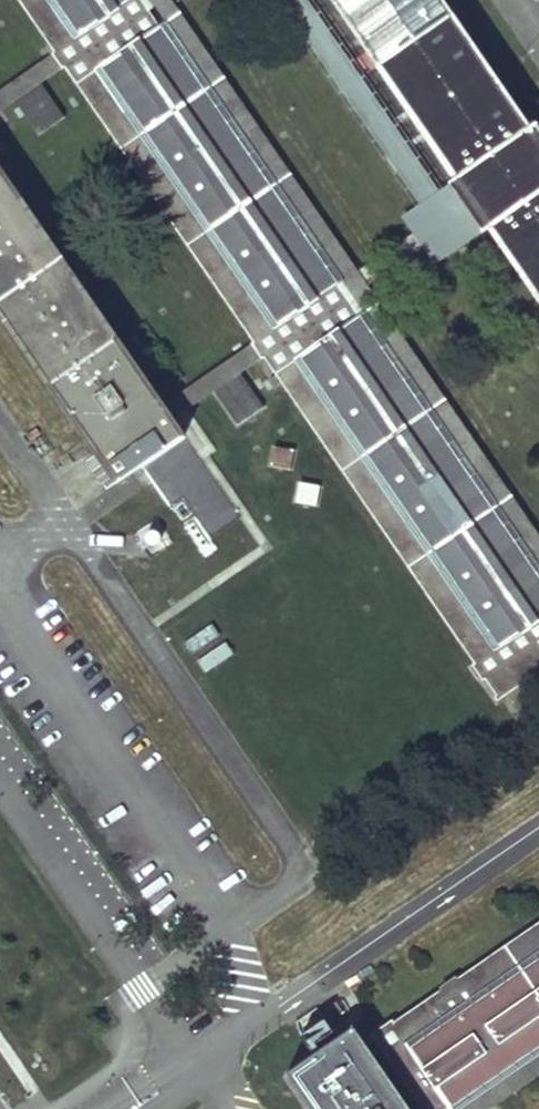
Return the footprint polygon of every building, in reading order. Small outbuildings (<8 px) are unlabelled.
[(366,289),(426,247),(437,263),(483,232),(465,206),(450,184),(440,191),(309,0),(281,0),(421,205),(406,215),(416,232),(354,274),(166,0),(130,0),(56,50),(0,87),(0,110),(14,101),(42,82),(67,66),(148,11),(338,287),(256,342),(164,405),(169,412),(185,436),(216,392),(243,374),(267,358),(332,313),(341,328),(359,316),(538,581),(538,542),(366,289)] [(56,50),(130,0),(22,0),(56,50)] [(460,177),(450,184),(465,206),(483,232),(493,225),(538,291),(538,123),(528,131),(526,127),(438,0),(338,0),(460,177)] [(338,287),(148,11),(67,66),(256,342),(338,287)] [(65,118),(42,82),(14,101),(39,135),(65,118)] [(87,438),(118,483),(146,464),(185,436),(169,412),(164,405),(0,166),(0,311),(87,438)] [(359,316),(341,328),(332,313),(267,358),(480,668),(538,625),(538,581),(359,316)] [(264,407),(243,374),(216,392),(239,425),(264,407)] [(240,516),(185,436),(146,464),(174,506),(184,499),(211,537),(240,516)] [(274,448),(272,470),(294,474),(295,452),(274,448)] [(323,489),(302,485),(297,507),(319,510),(323,489)] [(511,692),(533,677),(522,660),(538,648),(538,625),(480,668),(501,699),(511,692)] [(522,660),(533,677),(538,673),(538,648),(522,660)] [(381,1036),(425,1101),(442,1090),(454,1106),(538,1047),(538,927),(381,1036)] [(356,1029),(287,1076),(310,1108),(411,1108),(356,1029)] [(454,1106),(442,1090),(425,1101),(430,1108),(483,1108),(538,1071),(538,1047),(454,1106)]
